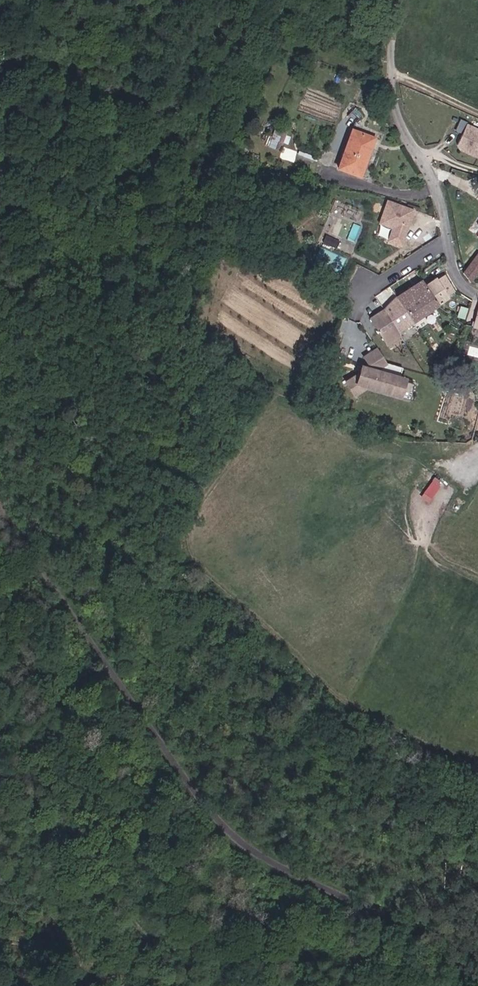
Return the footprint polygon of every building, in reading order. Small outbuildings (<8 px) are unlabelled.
[(466,124),(455,149),(477,160),(477,129),(466,124)] [(354,131),(353,133),(339,169),(364,178),(379,142),(379,141),(354,131)] [(414,210),(385,200),(376,225),(389,230),(385,243),(400,249),(414,210)] [(326,244),(338,247),(340,240),(328,237),(326,244)] [(322,245),(313,265),(337,276),(346,257),(322,245)] [(467,269),(474,281),(477,275),(477,253),(467,269)] [(445,301),(444,298),(451,294),(440,278),(433,284),(431,280),(420,288),(415,281),(364,316),(385,343),(435,308),(445,301)] [(388,365),(375,348),(361,358),(369,369),(359,366),(356,374),(342,383),(352,400),(367,391),(401,402),(407,381),(378,372),(388,365)] [(434,476),(420,496),(429,502),(442,482),(434,476)]
